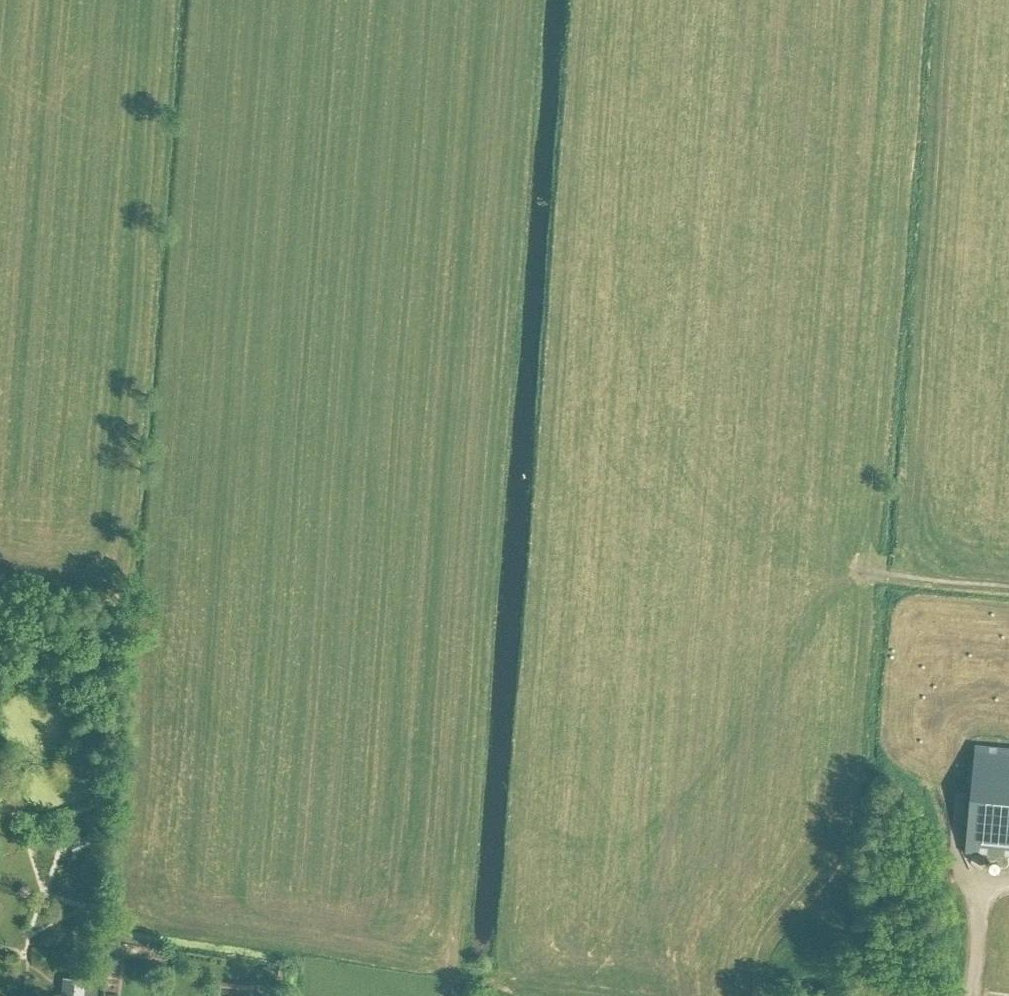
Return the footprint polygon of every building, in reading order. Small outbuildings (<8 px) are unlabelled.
[(966,853),(1008,857),(1008,747),(976,744),(966,853)] [(71,851),(90,843),(86,834),(67,842),(71,851)] [(82,993),(83,980),(63,978),(61,995),(95,995),(95,994),(82,993)]
